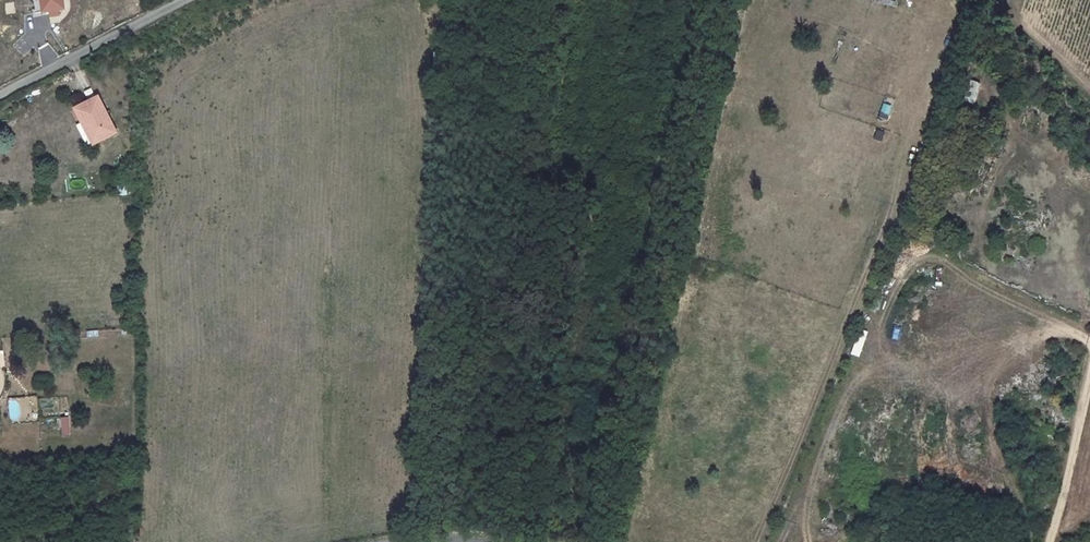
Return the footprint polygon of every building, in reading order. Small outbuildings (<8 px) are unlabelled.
[(45,11),(65,8),(64,0),(44,0),(45,11)] [(96,94),(73,106),(79,120),(85,117),(96,139),(113,130),(96,94)] [(96,139),(85,117),(79,120),(90,142),(96,139)] [(859,330),(855,346),(862,348),(866,332),(859,330)]
